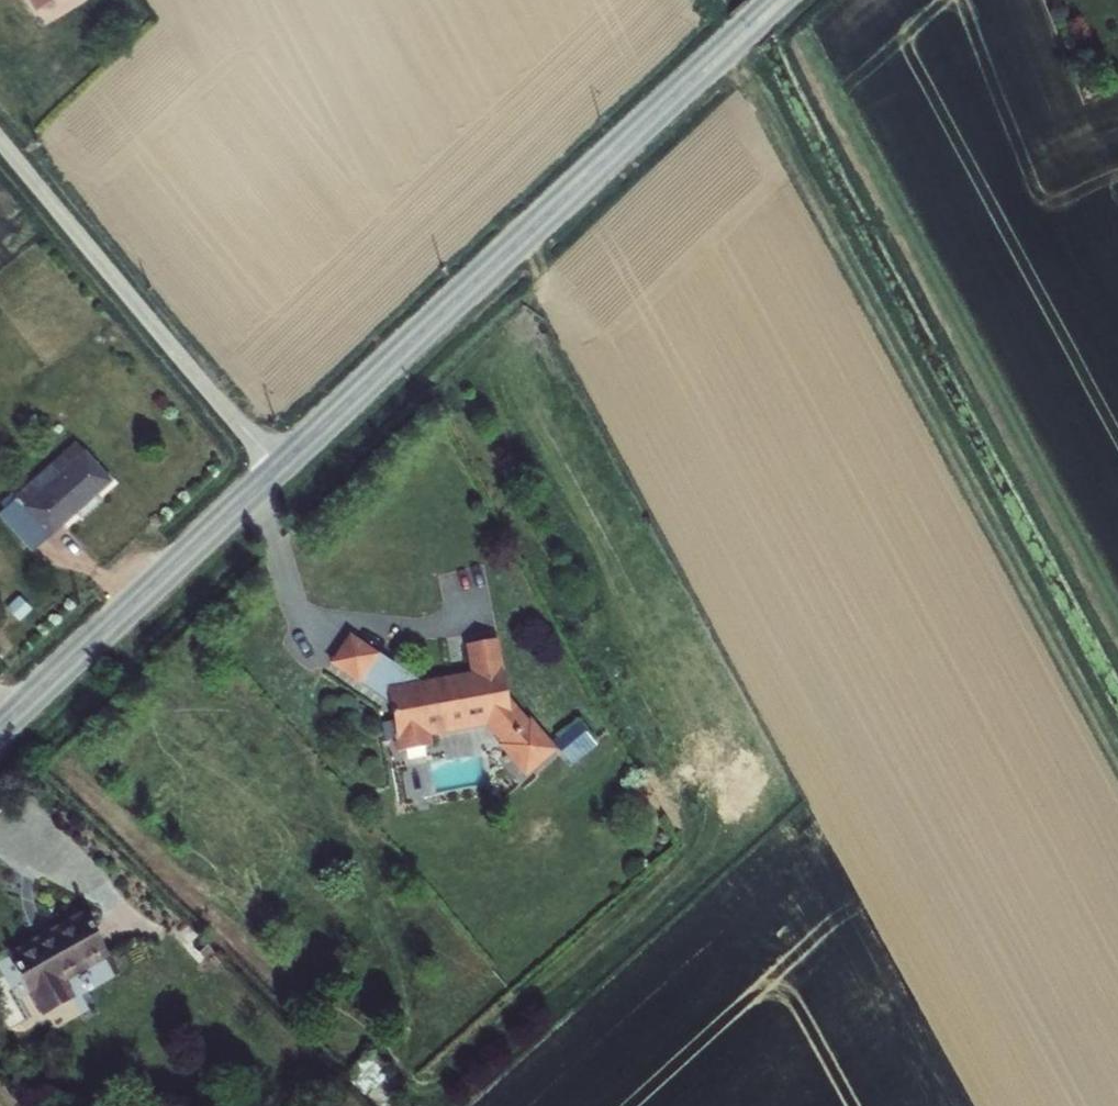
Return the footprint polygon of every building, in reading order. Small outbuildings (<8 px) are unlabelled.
[(37,11),(56,0),(30,0),(37,11)] [(0,512),(0,515),(33,552),(111,482),(77,444),(53,465),(61,475),(39,494),(31,484),(0,512)] [(53,465),(31,484),(39,494),(61,475),(53,465)] [(347,629),(327,658),(354,676),(375,647),(347,629)] [(375,647),(354,676),(385,699),(394,747),(428,741),(426,731),(484,720),(500,739),(496,742),(523,771),(553,744),(528,715),(526,717),(507,697),(496,636),(467,641),(472,668),(417,679),(375,647)] [(81,916),(11,955),(42,1012),(69,996),(60,981),(104,957),(81,916)]
